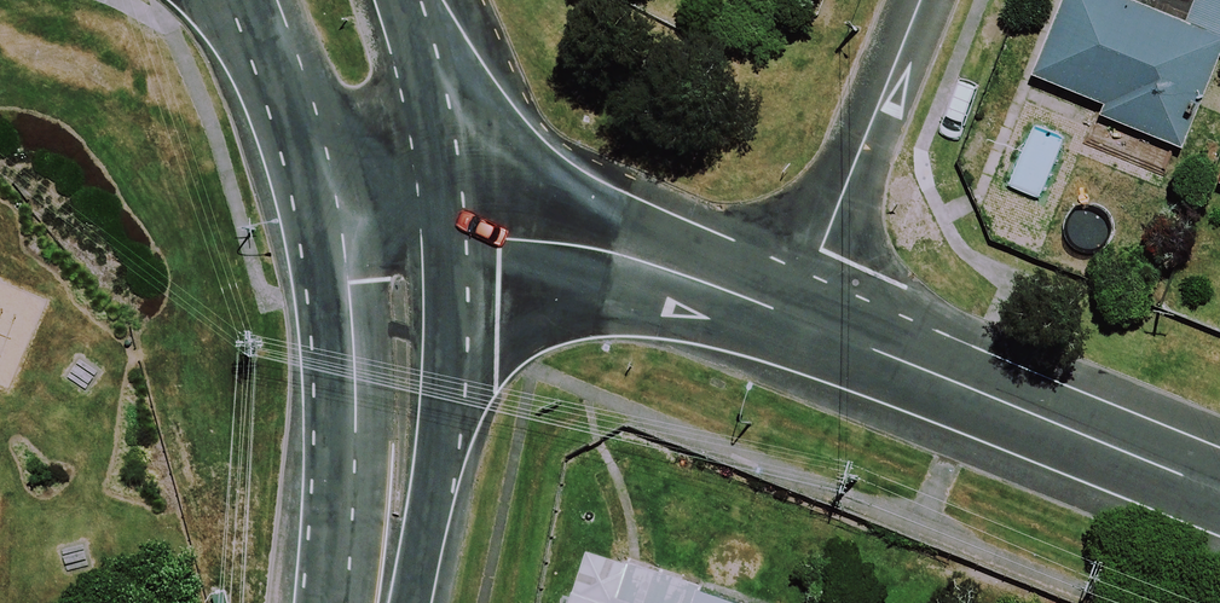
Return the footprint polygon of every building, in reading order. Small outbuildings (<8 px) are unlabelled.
[(1031,78),(1106,108),(1102,118),(1181,150),(1219,53),(1219,0),(1063,0),(1031,78)] [(700,595),(698,602),(725,602),(700,595)]
